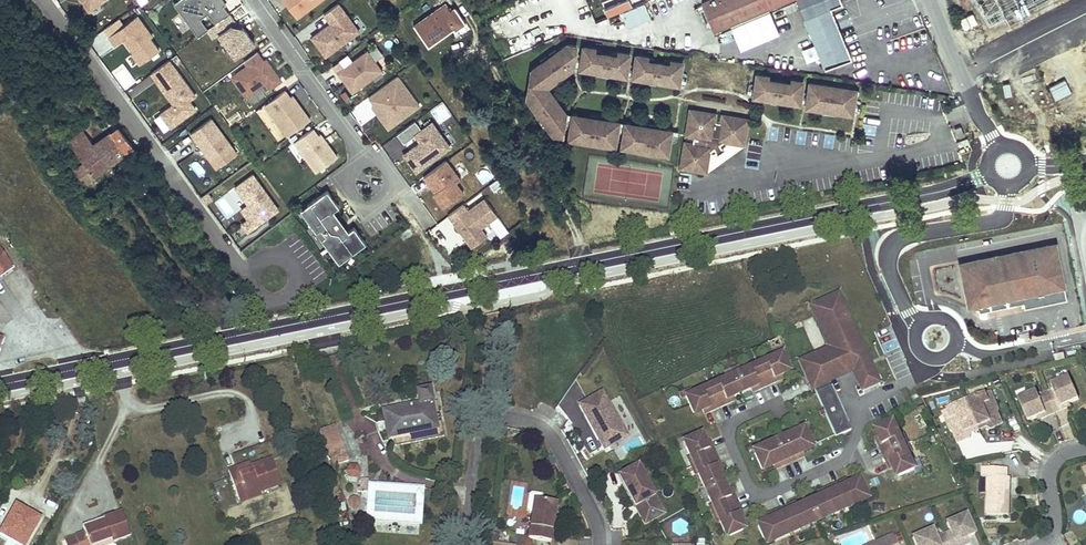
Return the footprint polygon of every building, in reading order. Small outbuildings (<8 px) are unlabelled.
[(89,11),(104,0),(81,0),(89,11)] [(223,6),(226,4),(223,0),(178,0),(174,3),(198,37),(208,30),(200,19),(208,13),(215,24),(229,14),(223,6)] [(297,17),(320,0),(285,0),(297,17)] [(604,9),(607,16),(632,6),(629,0),(624,0),(604,9)] [(789,0),(706,0),(704,1),(717,30),(730,25),(741,50),(779,35),(769,9),(789,0)] [(805,18),(831,7),(842,3),(841,0),(797,0),(805,18)] [(1004,6),(987,9),(988,17),(1039,7),(1038,0),(1003,0),(1004,6)] [(338,3),(324,14),(331,23),(332,25),(329,28),(327,26),(312,37),(326,56),(359,31),(338,3)] [(428,46),(453,28),(455,30),(466,23),(455,8),(451,11),(445,3),(414,26),(428,46)] [(661,15),(657,3),(647,6),(657,38),(667,34),(665,26),(661,15)] [(831,7),(805,18),(822,67),(851,57),(831,7)] [(963,28),(977,24),(974,13),(960,16),(963,28)] [(235,58),(254,44),(243,28),(236,32),(231,25),(235,22),(229,14),(215,24),(202,34),(208,42),(218,35),(235,58)] [(152,36),(137,16),(108,36),(115,45),(124,39),(129,47),(131,45),(135,50),(131,53),(139,65),(159,50),(150,38),(152,36)] [(240,29),(235,22),(231,25),(236,32),(240,29)] [(546,87),(555,80),(553,78),(574,62),(576,45),(567,44),(532,70),(535,74),(532,95),(528,98),(555,136),(562,137),(565,119),(549,98),(553,95),(552,95),(546,87)] [(389,66),(374,46),(368,50),(383,71),(389,66)] [(627,72),(629,54),(617,52),(617,56),(595,53),(596,49),(584,47),(581,64),(592,66),(591,70),(615,74),(616,70),(627,72)] [(383,71),(368,50),(337,73),(352,93),(383,71)] [(257,52),(244,62),(247,66),(232,77),(246,96),(266,82),(270,88),(281,80),(266,59),(264,61),(257,52)] [(679,80),(682,63),(670,61),(669,65),(648,61),(649,57),(637,55),(634,73),(645,74),(644,78),(668,82),(669,78),(679,80)] [(702,75),(705,58),(694,56),(691,74),(702,75)] [(195,94),(170,60),(151,74),(156,81),(171,101),(173,100),(175,103),(173,104),(161,114),(170,127),(195,109),(188,99),(195,94)] [(1055,66),(1061,82),(1074,77),(1068,61),(1055,66)] [(560,77),(570,69),(570,70),(573,68),(574,62),(553,78),(555,80),(557,79),(557,80),(560,77)] [(156,81),(151,74),(128,90),(134,97),(156,81)] [(422,106),(399,74),(369,97),(374,105),(370,108),(388,132),(422,106)] [(800,98),(803,81),(791,79),(790,83),(769,80),(769,76),(757,74),(755,92),(766,93),(765,98),(789,101),(789,97),(800,98)] [(853,107),(855,89),(810,83),(807,100),(818,102),(817,106),(817,108),(841,112),(841,109),(842,105),(853,107)] [(1010,83),(1003,85),(1006,96),(1013,94),(1010,83)] [(1085,107),(1085,89),(1074,93),(1080,109),(1085,107)] [(285,90),(265,105),(287,136),(310,120),(292,95),(290,97),(285,90)] [(564,111),(556,100),(557,100),(555,97),(554,98),(553,95),(549,98),(565,119),(566,112),(565,110),(564,111)] [(744,144),(748,119),(723,115),(722,123),(714,122),(715,114),(690,110),(687,135),(694,136),(693,144),(685,143),(681,167),(706,171),(709,153),(714,149),(718,154),(724,150),(720,145),(725,141),(744,144)] [(615,143),(618,126),(607,124),(608,120),(584,116),(583,120),(573,119),(570,136),(581,138),(580,140),(604,144),(604,142),(615,143)] [(118,127),(112,119),(105,124),(111,132),(93,144),(87,136),(81,140),(76,135),(68,141),(82,161),(73,168),(85,184),(127,152),(129,154),(136,150),(119,127),(118,127)] [(237,154),(211,119),(191,133),(216,169),(237,154)] [(451,148),(432,123),(422,130),(415,121),(397,134),(404,144),(416,136),(421,143),(405,155),(417,172),(451,148)] [(668,152),(670,134),(659,133),(660,129),(636,125),(636,129),(625,127),(622,145),(633,146),(633,149),(657,152),(657,150),(668,152)] [(964,136),(960,126),(955,128),(959,138),(964,136)] [(313,128),(294,142),(316,172),(337,157),(320,134),(318,135),(313,128)] [(83,130),(76,135),(81,140),(87,136),(83,130)] [(460,180),(446,160),(424,177),(429,184),(432,182),(438,190),(433,194),(443,208),(463,193),(456,183),(460,180)] [(278,163),(280,172),(290,170),(288,161),(278,163)] [(253,174),(235,187),(248,205),(241,210),(247,219),(241,224),(247,232),(264,220),(262,217),(268,213),(270,216),(278,209),(253,174)] [(438,190),(432,182),(429,184),(435,193),(438,190)] [(311,210),(304,216),(316,232),(321,229),(326,235),(321,239),(335,257),(342,252),(346,257),(366,243),(354,227),(348,231),(341,236),(326,216),(333,210),(339,206),(327,190),(307,205),(311,210)] [(463,204),(448,215),(463,236),(466,234),(468,237),(467,241),(472,247),(487,237),(481,228),(497,216),(485,199),(468,211),(463,204)] [(311,210),(307,205),(300,210),(304,216),(311,210)] [(348,231),(333,210),(326,216),(341,236),(348,231)] [(445,254),(464,243),(449,218),(430,228),(445,254)] [(321,229),(316,232),(321,239),(326,235),(321,229)] [(1067,299),(1056,244),(1050,245),(960,264),(967,298),(975,296),(977,305),(979,312),(1023,303),(1024,308),(1067,299)] [(12,268),(0,252),(0,277),(12,268)] [(342,252),(335,257),(339,263),(346,257),(342,252)] [(869,362),(838,294),(812,306),(831,348),(816,355),(822,369),(820,370),(818,366),(806,372),(836,437),(851,430),(831,385),(829,386),(827,381),(853,369),(869,362)] [(977,305),(975,296),(967,298),(969,306),(977,305)] [(1065,360),(1064,353),(1054,356),(1055,362),(1065,360)] [(759,390),(776,382),(774,379),(781,375),(781,374),(789,370),(782,354),(766,361),(758,364),(749,368),(718,382),(710,386),(702,389),(686,397),(693,413),(702,409),(703,411),(710,408),(711,411),(728,404),(726,400),(733,397),(732,396),(750,388),(751,389),(758,386),(759,390)] [(822,369),(816,355),(801,361),(806,372),(818,366),(820,370),(822,369)] [(877,381),(869,362),(853,369),(862,387),(877,381)] [(1079,400),(1069,377),(1051,384),(1054,390),(1046,394),(1055,413),(1062,410),(1061,407),(1070,404),(1079,400)] [(437,429),(432,402),(430,390),(418,393),(420,404),(384,411),(389,438),(437,429)] [(995,401),(991,391),(986,393),(990,401),(995,401)] [(1055,413),(1046,394),(1039,396),(1036,391),(1018,398),(1028,421),(1037,418),(1045,414),(1047,417),(1055,413)] [(628,437),(602,392),(579,405),(604,450),(628,437)] [(990,401),(986,393),(975,398),(975,399),(967,403),(977,428),(986,425),(987,427),(991,429),(1003,424),(998,413),(998,408),(995,401),(990,401)] [(977,428),(967,403),(958,406),(958,405),(946,410),(950,418),(946,422),(949,429),(953,432),(958,444),(969,439),(970,434),(969,432),(977,428)] [(908,453),(905,445),(901,437),(894,421),(877,428),(881,437),(880,438),(883,445),(880,447),(887,463),(891,461),(894,469),(895,468),(899,477),(915,469),(908,453)] [(336,424),(319,430),(333,467),(349,461),(336,424)] [(803,453),(802,451),(813,446),(806,430),(788,437),(787,435),(771,442),(772,445),(754,453),(762,469),(772,464),(773,466),(780,463),(781,467),(798,459),(796,455),(803,453)] [(725,491),(718,474),(719,473),(716,466),(720,464),(712,448),(708,449),(705,442),(704,443),(700,434),(683,442),(690,457),(694,466),(698,474),(712,505),(716,513),(719,521),(727,537),(743,530),(739,522),(741,521),(738,514),(741,512),(734,496),(730,497),(727,490),(725,491)] [(272,460),(251,467),(252,470),(240,474),(237,468),(228,471),(238,498),(259,490),(260,493),(281,485),(272,460)] [(250,464),(237,468),(240,474),(252,470),(251,467),(250,464)] [(360,472),(357,466),(350,465),(346,471),(349,478),(356,478),(360,472)] [(660,506),(638,466),(619,476),(634,505),(637,504),(641,511),(638,513),(645,525),(657,518),(653,510),(660,506)] [(1010,491),(1010,478),(1007,478),(1007,468),(982,468),(982,477),(988,478),(987,515),(1009,516),(1009,495),(1007,495),(1007,491),(1010,491)] [(369,488),(369,479),(360,479),(360,488),(357,488),(357,492),(369,492),(369,488)] [(765,543),(867,497),(860,480),(850,485),(849,483),(842,486),(841,483),(824,490),(826,494),(819,497),(820,498),(798,508),(798,506),(791,509),(790,506),(773,513),(774,517),(768,520),(768,521),(758,526),(765,543)] [(259,490),(238,498),(240,503),(261,495),(260,493),(259,490)] [(359,503),(359,502),(357,499),(353,498),(350,500),(349,501),(349,504),(350,507),(352,508),(353,508),(355,508),(357,507),(358,506),(359,503)] [(551,542),(557,503),(534,500),(529,539),(551,542)] [(346,511),(344,503),(333,506),(335,514),(346,511)] [(40,519),(16,506),(0,534),(19,544),(26,544),(40,519)] [(664,514),(660,506),(653,510),(657,518),(664,514)] [(84,530),(85,533),(76,537),(79,544),(94,544),(100,543),(101,544),(113,544),(112,541),(130,535),(122,513),(104,519),(105,523),(84,530)] [(974,534),(966,515),(947,523),(951,532),(943,535),(947,544),(965,544),(962,539),(965,538),(974,534)] [(104,519),(83,526),(84,530),(105,523),(104,519)] [(943,535),(935,538),(931,530),(912,538),(915,544),(947,544),(943,535)] [(893,534),(875,542),(877,544),(897,544),(893,534)] [(517,543),(518,536),(510,535),(509,542),(517,543)] [(76,537),(65,541),(66,544),(79,544),(76,537)]
